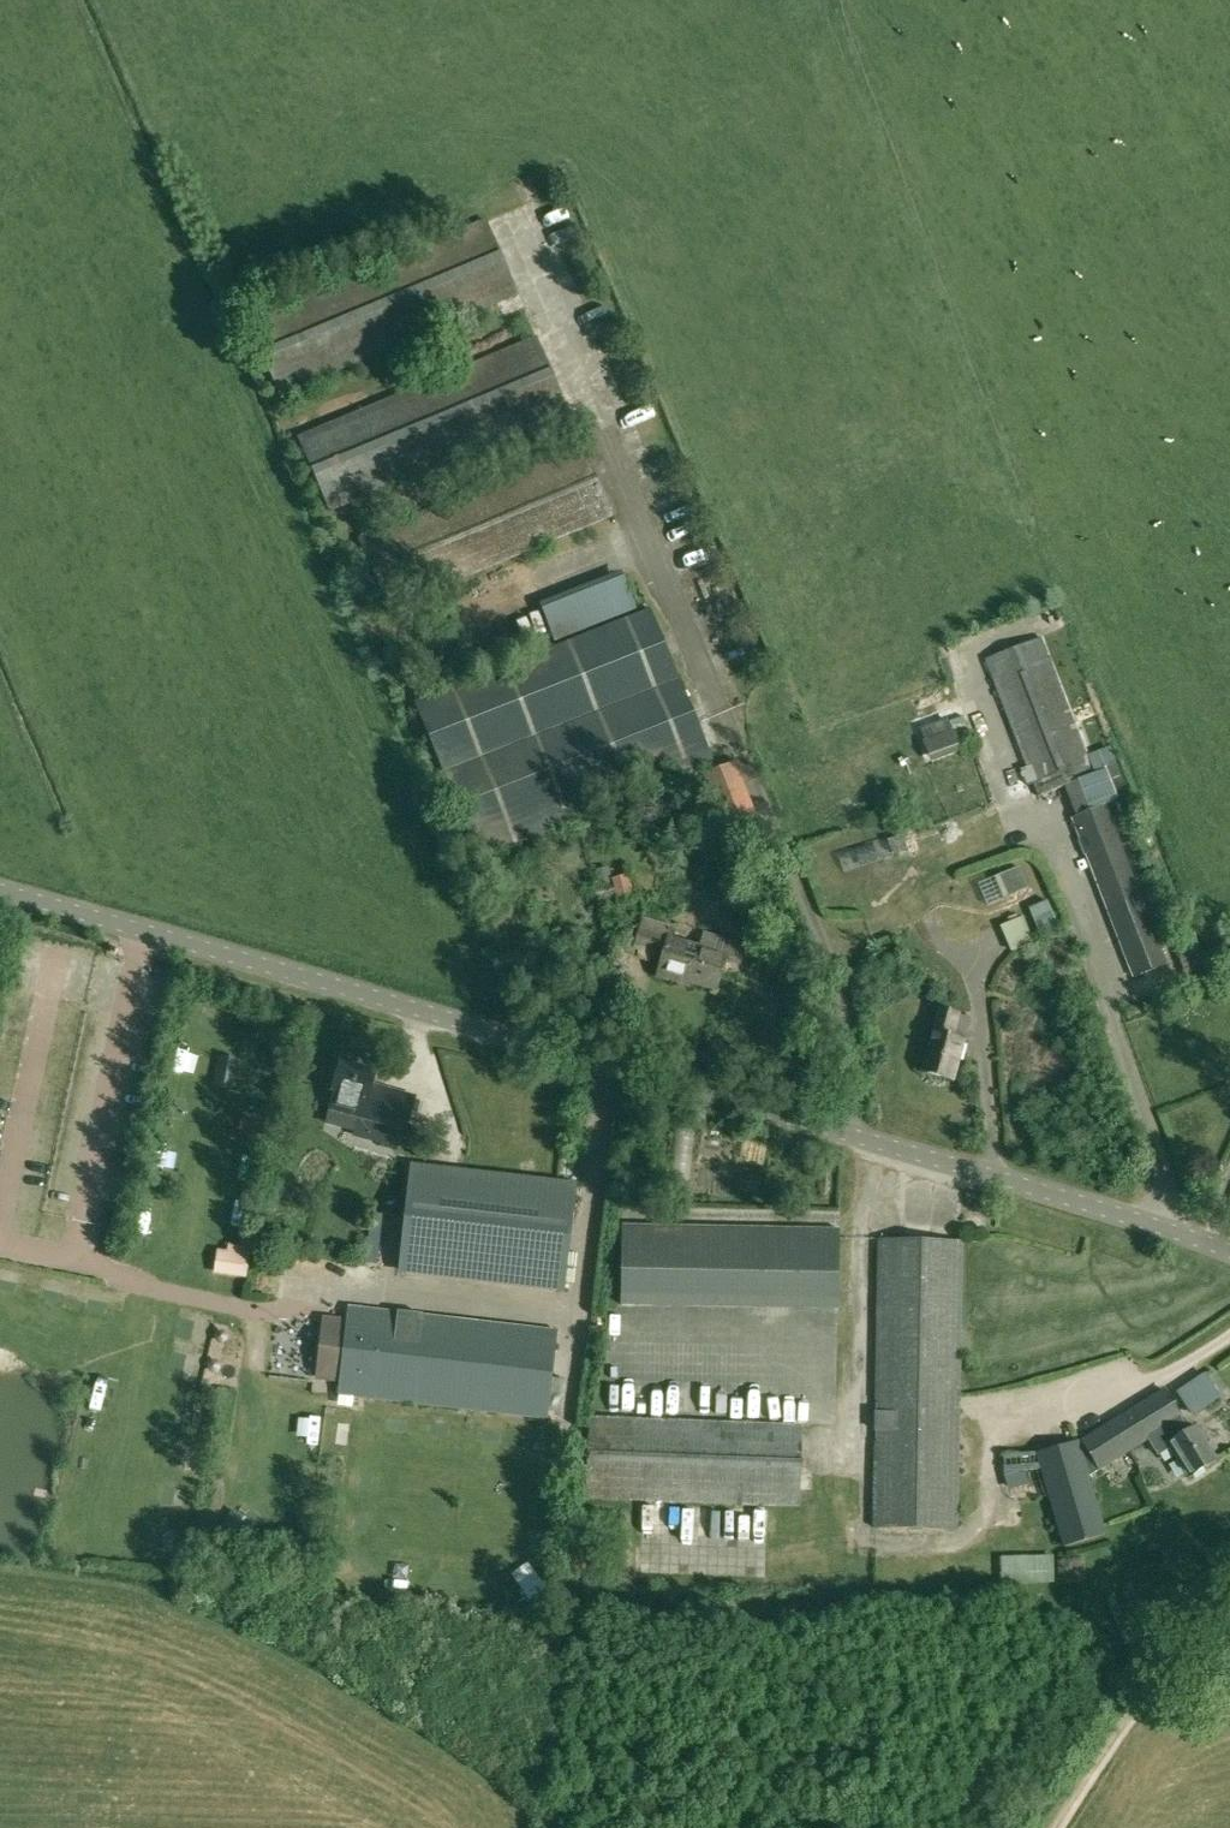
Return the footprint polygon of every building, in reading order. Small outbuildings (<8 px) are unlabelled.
[(247,320),(280,398),(520,297),(487,219),(247,320)] [(591,343),(615,333),(610,322),(586,332),(591,343)] [(297,438),(330,515),(570,413),(537,336),(297,438)] [(360,538),(391,611),(614,517),(583,444),(360,538)] [(637,459),(641,471),(667,461),(663,450),(637,459)] [(630,609),(618,576),(542,603),(554,637),(630,609)] [(650,610),(414,703),(472,844),(673,765),(679,778),(715,764),(650,610)] [(985,659),(1026,766),(1020,768),(1026,784),(1033,782),(1038,798),(1094,773),(1042,637),(985,659)] [(933,762),(960,752),(947,719),(920,730),(933,762)] [(1106,768),(1106,769),(1119,801),(1117,802),(1123,817),(1136,812),(1115,760),(1104,764),(1106,768)] [(705,775),(727,830),(759,818),(737,762),(705,775)] [(1108,806),(1072,819),(1133,976),(1168,963),(1108,806)] [(999,876),(1009,898),(1026,890),(1017,868),(999,876)] [(599,886),(613,883),(612,880),(610,869),(597,872),(599,886)] [(617,898),(619,905),(635,901),(628,876),(612,880),(613,883),(617,898)] [(597,902),(617,898),(613,883),(599,886),(594,887),(597,902)] [(1057,925),(1047,902),(1029,910),(1039,933),(1057,925)] [(636,945),(655,951),(657,948),(665,951),(658,975),(679,981),(680,978),(717,990),(728,957),(714,953),(718,940),(704,935),(700,949),(669,939),(673,927),(645,918),(636,945)] [(923,1073),(953,1080),(962,1043),(951,1040),(957,1016),(938,1012),(923,1073)] [(330,1103),(326,1118),(356,1127),(359,1116),(406,1129),(415,1097),(374,1085),(377,1075),(341,1065),(334,1091),(337,1092),(334,1104),(330,1103)] [(267,1136),(271,1119),(243,1113),(239,1130),(267,1136)] [(455,1205),(410,1200),(402,1270),(562,1290),(574,1186),(458,1174),(455,1205)] [(935,1176),(933,1188),(956,1192),(958,1180),(935,1176)] [(692,1206),(691,1218),(717,1220),(718,1207),(692,1206)] [(726,1220),(755,1218),(754,1206),(726,1208),(726,1220)] [(370,1218),(368,1240),(379,1241),(381,1219),(370,1218)] [(622,1305),(839,1310),(840,1231),(624,1226),(622,1305)] [(875,1530),(956,1531),(962,1242),(881,1240),(875,1530)] [(218,1253),(216,1272),(245,1276),(249,1249),(229,1246),(228,1254),(218,1253)] [(347,1322),(328,1320),(328,1321),(322,1377),(341,1379),(339,1396),(549,1420),(551,1400),(558,1330),(349,1305),(347,1322)] [(760,1350),(786,1351),(787,1337),(761,1337),(760,1350)] [(653,1387),(658,1370),(634,1363),(629,1380),(653,1387)] [(736,1390),(748,1373),(738,1366),(726,1384),(736,1390)] [(1221,1399),(1205,1374),(1176,1394),(1192,1418),(1221,1399)] [(1057,1525),(1062,1545),(1104,1533),(1087,1476),(1148,1439),(1158,1455),(1172,1447),(1189,1476),(1215,1461),(1204,1443),(1205,1441),(1197,1427),(1188,1432),(1181,1420),(1182,1419),(1165,1390),(1081,1440),(1037,1453),(1049,1497),(1057,1525)] [(768,1392),(768,1399),(756,1399),(756,1416),(792,1417),(793,1393),(768,1392)] [(682,1412),(683,1394),(658,1393),(658,1412),(682,1412)] [(802,1425),(591,1419),(585,1500),(800,1507),(802,1425)] [(1015,1501),(1049,1497),(1037,1453),(1003,1457),(1005,1472),(1015,1501)] [(730,1523),(731,1541),(759,1539),(758,1522),(730,1523)] [(718,1550),(718,1538),(694,1539),(694,1551),(718,1550)] [(993,1575),(1045,1576),(1046,1551),(994,1549),(993,1575)]
